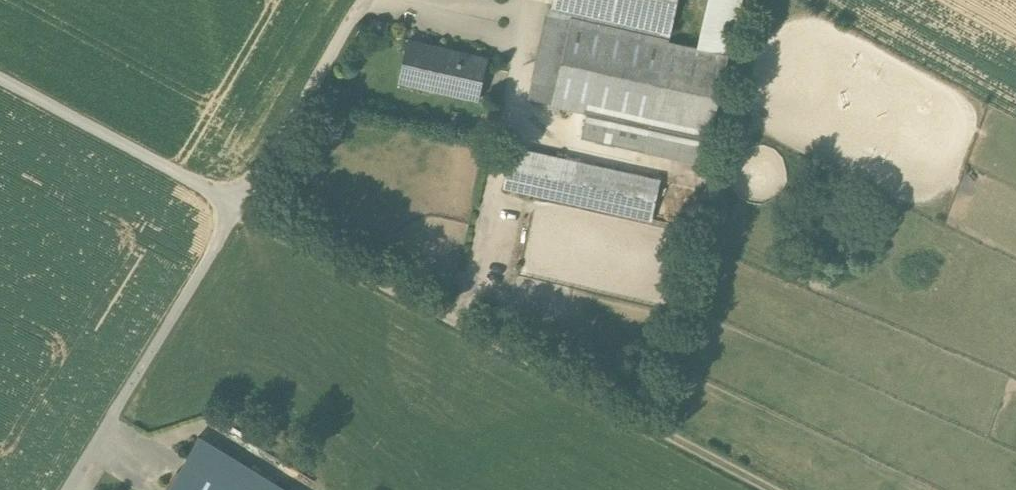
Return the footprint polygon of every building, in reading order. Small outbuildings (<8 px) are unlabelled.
[(573,20),(578,0),(554,0),(539,66),(547,67),(540,101),(555,103),(573,20)] [(669,42),(677,0),(578,0),(573,20),(669,42)] [(738,0),(703,0),(694,44),(727,51),(738,0)] [(573,20),(555,103),(590,111),(585,134),(702,161),(726,55),(669,42),(573,20)] [(484,57),(406,42),(397,86),(475,102),(484,57)] [(658,178),(515,146),(506,186),(651,219),(658,178)] [(165,489),(286,489),(197,438),(165,489)]
